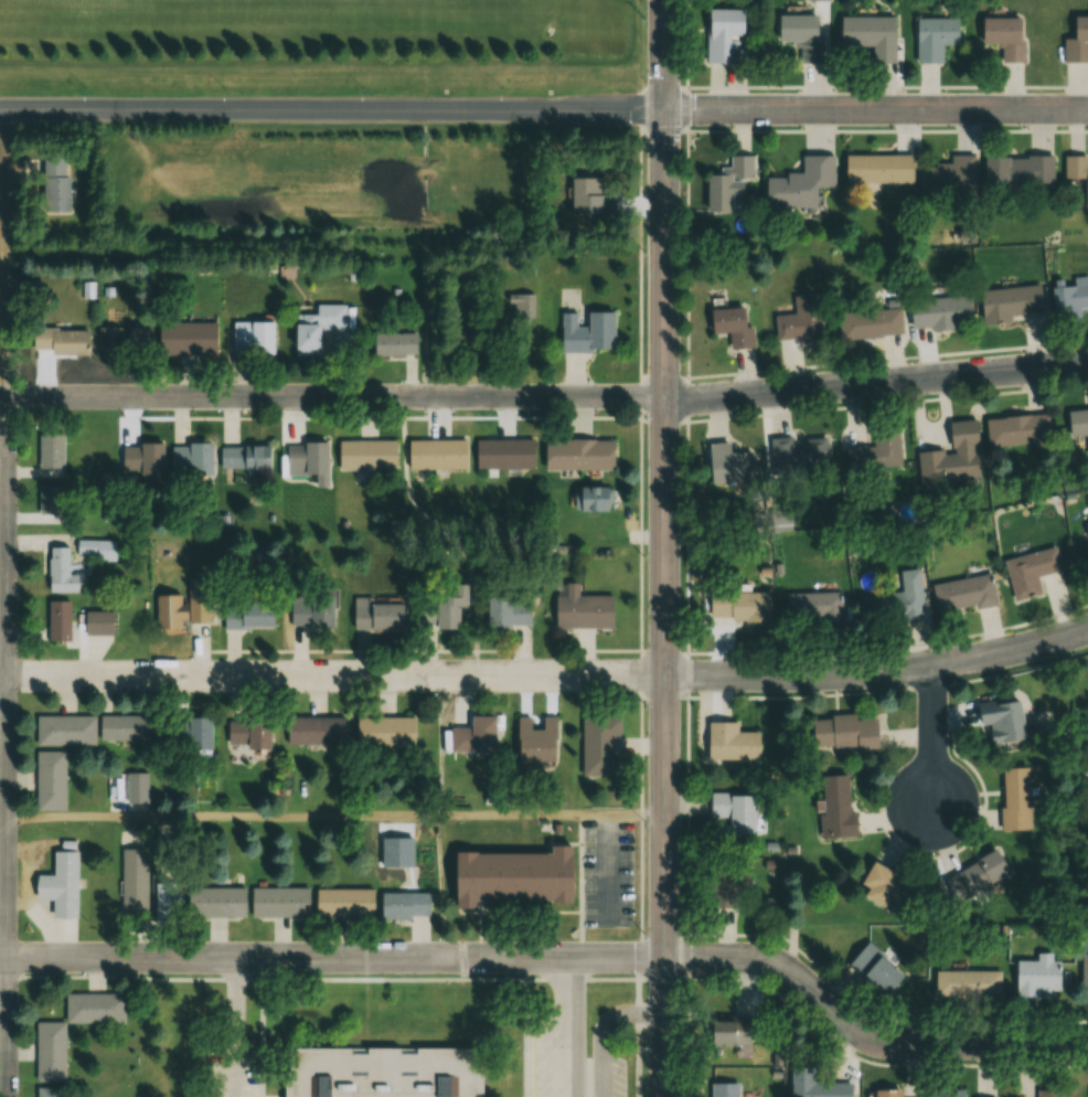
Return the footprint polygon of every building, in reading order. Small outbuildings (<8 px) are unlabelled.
[(705,63),(738,63),(738,36),(741,36),(741,9),(706,8),(705,63)] [(777,42),(798,42),(798,63),(820,63),(820,14),(777,15),(777,42)] [(1064,62),(1087,62),(1087,15),(1072,15),(1072,38),(1064,38),(1064,62)] [(894,16),(839,16),(839,62),(894,62),(894,16)] [(980,17),(980,44),(1001,44),(1001,62),(1023,62),(1023,17),(980,17)] [(957,18),(915,18),(915,62),(942,62),(942,44),(957,44),(957,18)] [(764,175),(764,208),(814,208),(814,186),(834,186),(834,155),(802,155),(802,175),(764,175)] [(911,182),(911,155),(844,155),(844,182),(911,182)] [(973,155),(950,155),(950,165),(924,165),(924,194),(973,194),(973,155)] [(753,156),(729,156),(729,174),(706,175),(706,212),(731,212),(731,178),(753,178),(753,156)] [(1053,156),(984,156),(984,185),(1053,185),(1053,156)] [(1087,165),(1087,156),(1064,156),(1064,179),(1084,179),(1084,209),(1087,209),(1087,165)] [(43,211),(68,211),(68,157),(43,157),(43,211)] [(614,214),(614,178),(577,178),(577,214),(614,214)] [(1074,277),(1075,285),(1053,286),(1053,309),(1087,308),(1087,277),(1074,277)] [(1010,314),(1042,311),(1040,284),(979,290),(983,325),(1010,322),(1010,314)] [(508,293),(508,318),(534,318),(534,293),(508,293)] [(776,315),(776,340),(822,339),(821,295),(795,296),(796,314),(776,315)] [(972,326),(970,295),(909,299),(912,330),(972,326)] [(344,330),(344,304),(315,304),(315,314),(293,314),(293,355),(322,355),(321,330),(344,330)] [(753,326),(745,327),(744,307),(709,308),(710,334),(729,333),(730,349),(754,348),(753,326)] [(901,307),(839,313),(841,340),(903,335),(901,307)] [(561,352),(613,351),(613,311),(586,311),(586,325),(576,325),(576,312),(560,312),(561,352)] [(233,354),(273,354),(273,321),(233,321),(233,354)] [(217,354),(217,322),(161,322),(161,354),(217,354)] [(122,349),(122,326),(99,326),(99,349),(122,349)] [(89,328),(33,328),(33,354),(89,354),(89,328)] [(372,355),(416,355),(416,332),(372,332),(372,355)] [(1085,436),(1086,454),(1087,454),(1087,409),(1067,410),(1068,437),(1085,436)] [(1047,413),(986,418),(988,446),(1032,442),(1032,449),(1050,448),(1047,413)] [(949,422),(951,449),(917,452),(919,484),(979,480),(975,420),(949,422)] [(900,465),(899,426),(872,427),(872,442),(852,443),(852,466),(900,465)] [(64,467),(64,434),(39,434),(39,467),(64,467)] [(804,438),(773,439),(774,471),(832,468),(831,436),(804,438)] [(465,469),(465,440),(409,440),(409,469),(465,469)] [(533,468),(533,440),(474,440),(474,468),(533,468)] [(613,440),(543,440),(543,470),(613,470),(613,440)] [(326,442),(287,442),(287,474),(314,474),(314,486),(326,486),(326,442)] [(707,442),(708,482),(750,482),(750,450),(738,450),(738,442),(707,442)] [(211,477),(211,443),(172,443),(172,477),(211,477)] [(162,474),(162,444),(122,444),(122,474),(162,474)] [(270,446),(220,446),(220,469),(270,469),(270,446)] [(390,446),(390,473),(334,473),(334,446),(390,446)] [(64,484),(39,484),(39,517),(64,517),(64,484)] [(574,511),(610,511),(610,486),(574,486),(574,511)] [(81,559),(116,559),(116,540),(81,540),(81,559)] [(48,592),(80,592),(80,573),(69,573),(69,546),(48,546),(48,592)] [(1040,593),(1036,575),(1060,569),(1055,546),(1003,558),(1013,600),(1040,593)] [(899,569),(900,591),(863,591),(863,619),(921,619),(921,569),(899,569)] [(996,603),(991,573),(931,583),(936,613),(996,603)] [(210,578),(188,578),(188,623),(210,623),(210,578)] [(612,627),(612,595),(578,595),(578,582),(565,582),(565,627),(612,627)] [(466,606),(466,584),(453,584),(453,597),(433,596),(432,628),(458,629),(458,606),(466,606)] [(767,620),(767,590),(708,591),(708,620),(767,620)] [(787,592),(787,627),(840,627),(840,591),(787,592)] [(333,627),(333,593),(291,593),(291,627),(333,627)] [(156,629),(184,629),(184,594),(156,594),(156,629)] [(372,603),(372,597),(353,597),(353,629),(401,629),(401,603),(372,603)] [(486,598),(486,629),(531,629),(531,598),(486,598)] [(48,641),(70,641),(70,600),(48,600),(48,641)] [(222,628),(272,628),(272,603),(222,603),(222,628)] [(113,611),(84,611),(84,634),(113,634),(113,611)] [(1024,737),(1016,698),(974,706),(978,725),(986,723),(990,744),(1024,737)] [(811,750),(876,748),(875,714),(810,716),(811,750)] [(99,715),(99,740),(147,740),(147,715),(99,715)] [(35,746),(94,746),(94,716),(35,716),(35,746)] [(582,775),(618,775),(618,716),(582,716),(582,775)] [(186,758),(210,758),(210,717),(186,717),(186,758)] [(286,717),(286,744),(343,744),(343,717),(286,717)] [(414,717),(360,717),(360,748),(414,748),(414,717)] [(496,717),(469,717),(469,728),(451,728),(451,752),(496,752),(496,717)] [(517,718),(516,764),(555,765),(557,718),(541,717),(541,730),(530,729),(531,718),(517,718)] [(271,750),(270,718),(227,718),(227,750),(271,750)] [(736,732),(736,721),(706,721),(706,759),(757,759),(757,732),(736,732)] [(65,810),(65,751),(35,751),(35,810),(65,810)] [(1000,767),(1001,829),(1029,829),(1028,767),(1000,767)] [(126,773),(126,802),(148,802),(148,773),(126,773)] [(820,837),(855,836),(854,809),(848,810),(847,774),(818,775),(820,837)] [(725,822),(725,834),(753,833),(753,793),(709,794),(710,822),(725,822)] [(455,850),(546,849),(546,842),(566,842),(567,896),(476,896),(476,904),(456,904),(455,850)] [(147,914),(147,849),(120,849),(120,914),(147,914)] [(75,850),(74,915),(52,915),(52,899),(34,899),(34,875),(51,875),(51,850),(75,850)] [(1007,875),(996,850),(945,873),(956,898),(1007,875)] [(865,887),(861,895),(893,913),(910,882),(870,860),(858,883),(865,887)] [(745,892),(745,863),(712,863),(712,892),(745,892)] [(179,881),(154,881),(154,915),(179,915),(179,881)] [(244,918),(244,888),(188,888),(188,918),(244,918)] [(308,917),(308,888),(251,888),(251,917),(308,917)] [(371,889),(315,889),(315,917),(371,917),(371,889)] [(429,892),(380,892),(380,918),(429,918),(429,892)] [(881,997),(902,976),(868,942),(847,962),(881,997)] [(1035,960),(1013,960),(1014,997),(1058,997),(1058,960),(1051,960),(1051,953),(1035,953),(1035,960)] [(999,998),(1000,970),(934,970),(934,997),(999,998)] [(65,1081),(65,1023),(123,1023),(123,993),(65,993),(65,1021),(35,1021),(35,1081),(65,1081)] [(708,1044),(751,1044),(751,1017),(708,1017),(708,1044)] [(479,1045),(282,1045),(282,1096),(479,1096),(479,1045)] [(791,1096),(852,1096),(852,1082),(812,1082),(812,1066),(791,1066),(791,1096)] [(710,1082),(710,1096),(738,1096),(738,1083),(710,1082)] [(1056,1086),(1037,1086),(1037,1096),(1056,1096),(1056,1086)] [(66,1087),(36,1087),(36,1096),(66,1096),(66,1087)] [(873,1089),(873,1096),(899,1096),(899,1089),(873,1089)] [(962,1089),(938,1089),(938,1096),(962,1096),(962,1089)]
